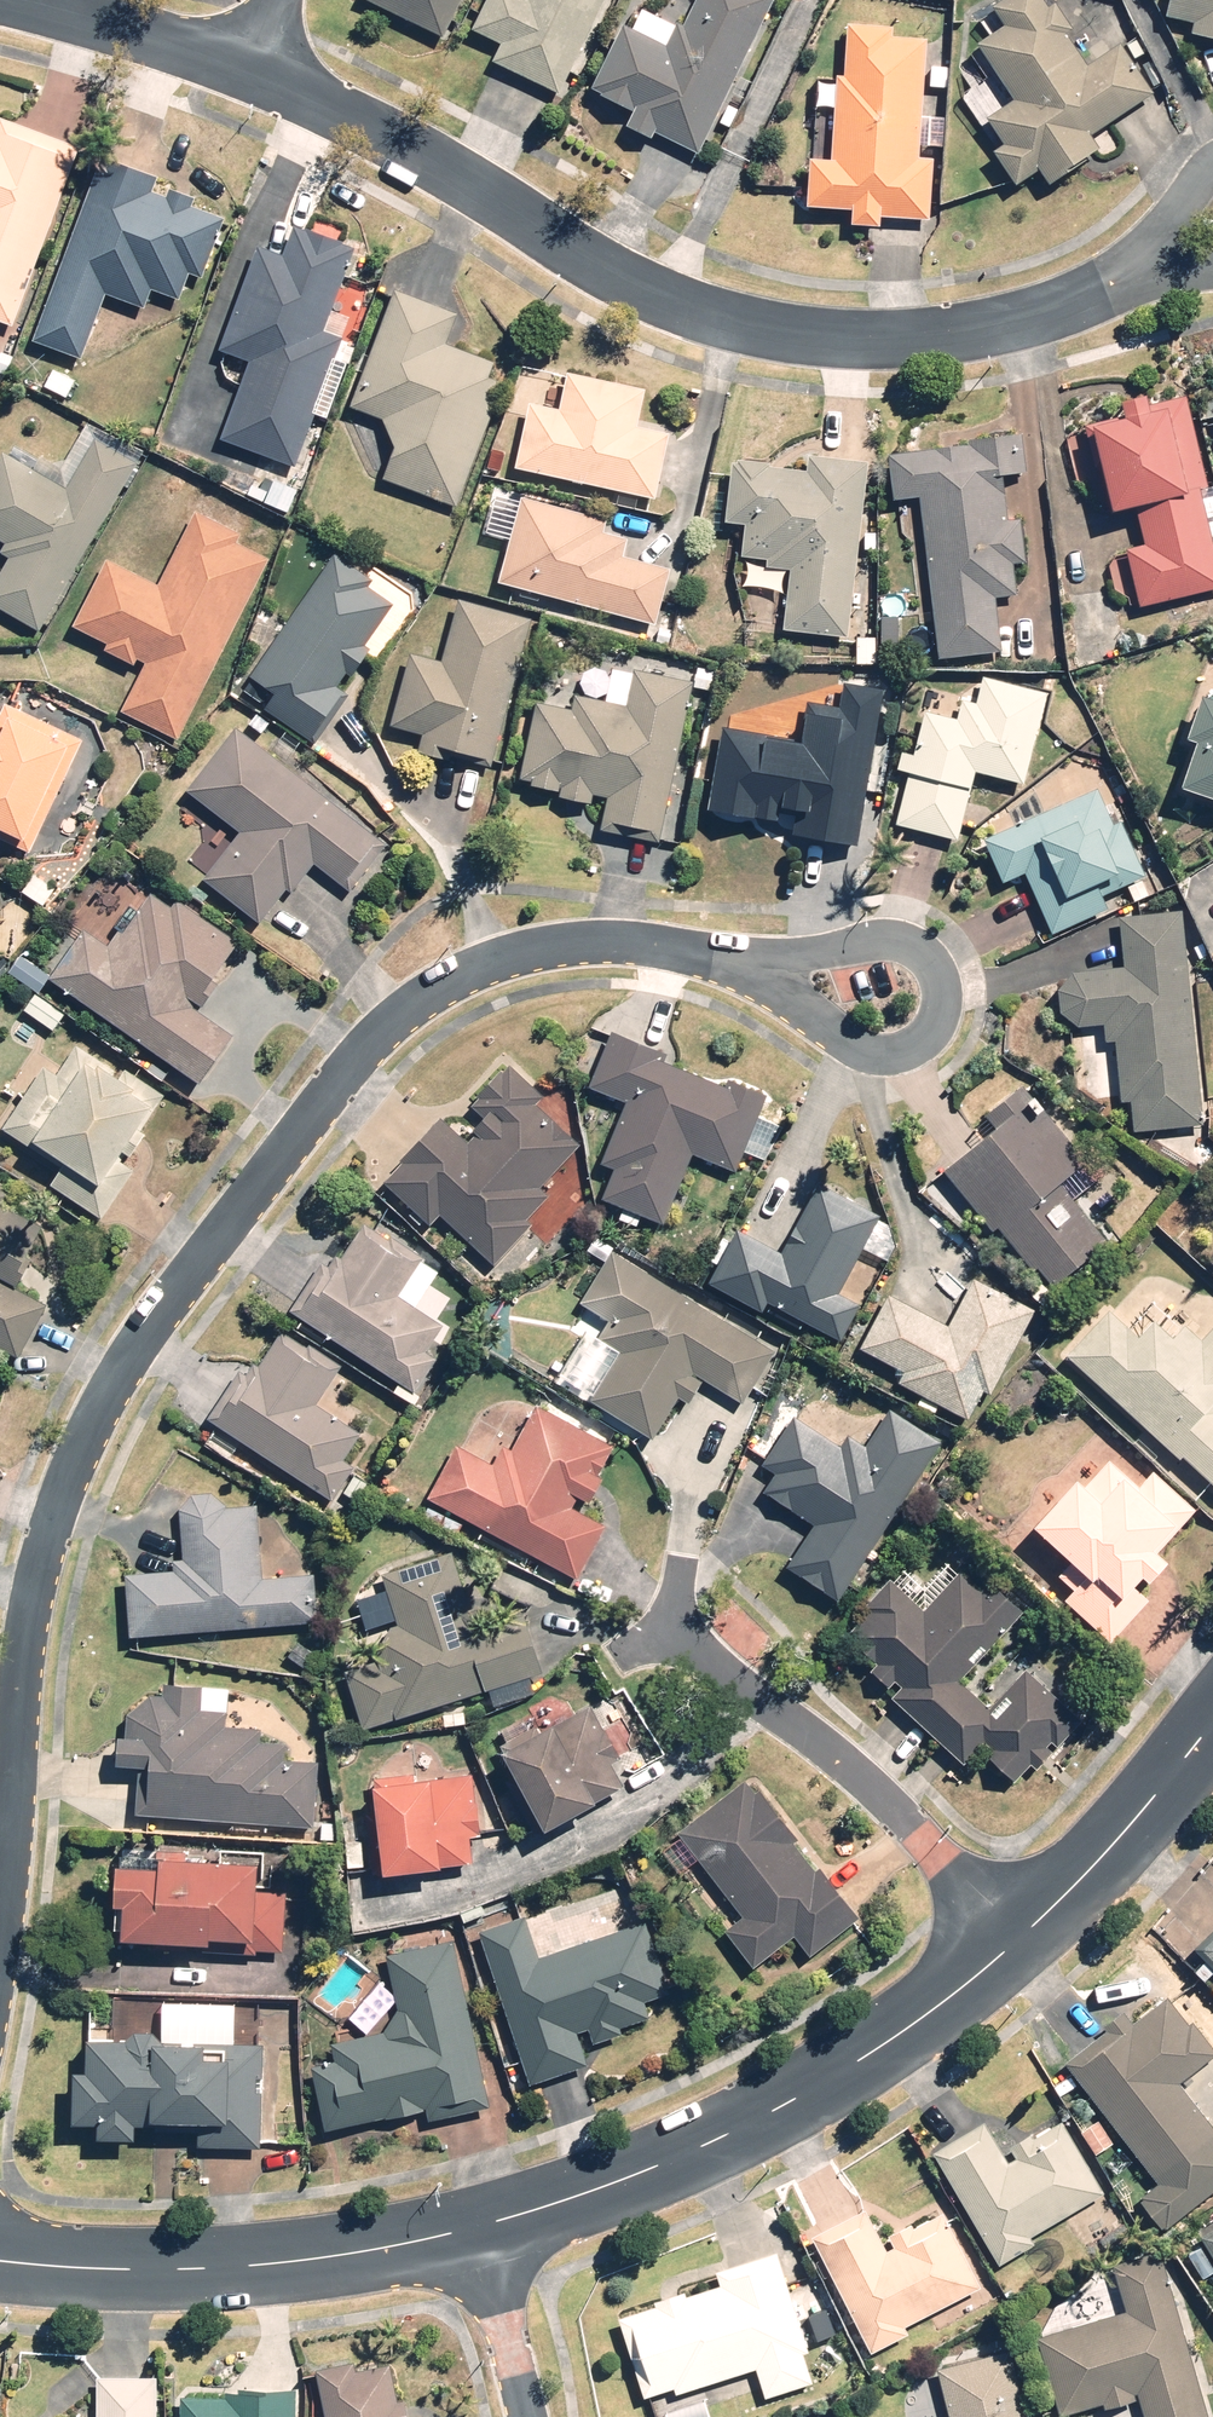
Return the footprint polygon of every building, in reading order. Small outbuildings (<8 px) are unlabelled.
[(441,37),(459,0),(365,0),(441,37)] [(601,0),(483,0),(466,35),(496,49),(489,64),(557,96),(601,0)] [(617,29),(584,96),(627,117),(620,130),(644,142),(649,131),(696,154),(772,0),(693,0),(685,17),(679,13),(672,26),(638,10),(627,34),(617,29)] [(1148,93),(1114,47),(1085,68),(1061,36),(1070,30),(1050,4),(1043,10),(1035,0),(1002,0),(985,13),(997,30),(971,49),(995,82),(964,105),(996,149),(988,155),(1012,189),(1031,175),(1040,188),(1094,148),(1087,139),(1148,93)] [(1156,22),(1189,29),(1186,42),(1212,48),(1212,0),(1161,0),(1156,22)] [(914,160),(923,43),(887,40),(887,30),(842,27),(838,77),(831,77),(825,163),(803,162),(799,208),(845,211),(844,229),(876,232),(877,221),(927,224),(931,161),(914,160)] [(0,135),(0,327),(9,330),(69,159),(0,135)] [(175,302),(184,276),(199,282),(220,223),(178,208),(181,198),(164,192),(161,201),(140,193),(144,182),(91,163),(27,340),(81,359),(102,300),(137,312),(145,291),(175,302)] [(277,259),(251,250),(213,351),(245,363),(215,443),(290,471),(338,343),(317,336),(349,252),(289,229),(277,259)] [(374,479),(452,509),(499,388),(485,382),(492,365),(443,346),(452,322),(388,297),(345,408),(394,427),(374,479)] [(641,391),(529,365),(504,469),(649,504),(665,436),(633,428),(641,391)] [(1084,426),(1112,517),(1132,511),(1143,546),(1121,553),(1138,608),(1212,584),(1212,575),(1189,498),(1204,493),(1175,401),(1149,410),(1145,398),(1117,407),(1120,415),(1084,426)] [(130,463),(87,440),(68,476),(35,459),(27,473),(0,459),(0,546),(4,547),(0,554),(0,558),(5,560),(0,571),(0,616),(38,636),(130,463)] [(1019,444),(882,459),(887,504),(917,500),(935,663),(998,656),(992,601),(1014,598),(1011,567),(1025,566),(1021,523),(1005,525),(1000,481),(1022,478),(1019,444)] [(843,639),(864,464),(804,457),(802,473),(726,464),(719,526),(742,529),(738,561),(764,564),(763,570),(784,573),(777,631),(843,639)] [(624,544),(597,537),(601,520),(516,498),(493,586),(653,627),(667,571),(621,559),(624,544)] [(176,744),(264,561),(232,546),(236,538),(189,515),(153,591),(99,565),(67,631),(103,648),(100,655),(137,673),(117,715),(176,744)] [(365,584),(329,559),(235,697),(309,747),(343,697),(334,691),(344,676),(350,679),(368,653),(363,649),(391,607),(362,587),(365,584)] [(525,622),(454,605),(439,668),(404,660),(389,729),(418,736),(414,752),(491,769),(525,622)] [(656,847),(689,683),(630,671),(622,712),(571,702),(569,713),(532,705),(516,782),(527,784),(526,789),(551,794),(552,787),(556,788),(553,801),(584,807),(586,798),(606,802),(599,836),(656,847)] [(1021,789),(1043,695),(978,680),(972,706),(922,694),(890,832),(955,847),(971,778),(1021,789)] [(854,852),(881,694),(843,687),(836,729),(798,723),(795,740),(715,726),(700,814),(772,827),(774,816),(795,820),(791,841),(854,852)] [(1191,703),(1177,745),(1190,749),(1174,796),(1212,809),(1212,690),(1191,703)] [(1,708),(0,709),(0,842),(23,854),(77,746),(1,708)] [(199,886),(253,927),(280,891),(289,898),(311,869),(343,893),(381,843),(233,731),(183,797),(236,837),(199,886)] [(1093,793),(980,843),(1000,889),(1019,880),(1047,942),(1107,915),(1100,900),(1144,881),(1119,825),(1109,830),(1093,793)] [(168,915),(144,899),(108,952),(80,933),(46,983),(195,1085),(229,1035),(196,1012),(207,996),(202,992),(235,944),(176,904),(168,915)] [(1179,917),(1116,922),(1120,972),(1065,977),(1051,997),(1053,1019),(1075,1032),(1076,1048),(1089,1054),(1093,1097),(1115,1096),(1115,1104),(1123,1103),(1125,1133),(1196,1128),(1179,917)] [(736,1177),(764,1097),(724,1083),(722,1090),(653,1065),(658,1051),(604,1032),(583,1092),(622,1106),(599,1171),(605,1173),(594,1204),(662,1228),(686,1160),(736,1177)] [(159,1100),(75,1046),(53,1080),(40,1071),(0,1133),(0,1138),(54,1173),(44,1189),(98,1225),(130,1175),(116,1166),(159,1100)] [(433,1119),(373,1187),(422,1230),(432,1218),(491,1270),(527,1229),(523,1225),(546,1200),(538,1193),(578,1148),(533,1109),(540,1102),(500,1067),(466,1106),(482,1120),(461,1143),(433,1119)] [(1029,1104),(937,1174),(986,1238),(992,1233),(1025,1277),(1032,1272),(1045,1289),(1100,1246),(1067,1203),(1090,1186),(1029,1104)] [(763,1309),(836,1347),(857,1308),(835,1297),(875,1221),(812,1188),(777,1257),(731,1232),(701,1289),(758,1319),(763,1309)] [(47,1216),(0,1193),(0,1352),(13,1359),(42,1302),(12,1287),(47,1216)] [(325,1256),(286,1315),(409,1397),(433,1360),(421,1352),(438,1327),(413,1310),(436,1274),(359,1223),(334,1262),(325,1256)] [(650,1445),(676,1403),(685,1408),(700,1382),(740,1406),(770,1354),(610,1259),(583,1306),(606,1320),(593,1341),(617,1355),(586,1407),(650,1445)] [(946,1329),(887,1296),(848,1367),(962,1428),(979,1396),(985,1399),(1032,1312),(973,1280),(946,1329)] [(1055,1354),(1212,1492),(1212,1326),(1200,1341),(1159,1306),(1132,1337),(1097,1306),(1055,1354)] [(360,1437),(314,1404),(338,1370),(285,1332),(246,1387),(232,1378),(202,1420),(324,1507),(351,1469),(342,1462),(360,1437)] [(602,1531),(570,1514),(575,1503),(584,1508),(598,1482),(593,1480),(611,1446),(531,1405),(506,1455),(500,1451),(489,1472),(448,1451),(421,1503),(575,1582),(602,1531)] [(931,1452),(879,1419),(861,1448),(842,1436),(834,1448),(788,1419),(757,1468),(769,1476),(757,1496),(808,1528),(780,1572),(835,1606),(931,1452)] [(1132,1486),(1107,1464),(1079,1496),(1067,1485),(1024,1533),(1039,1546),(1023,1564),(1111,1643),(1138,1612),(1121,1597),(1131,1586),(1134,1589),(1153,1568),(1143,1559),(1168,1530),(1126,1492),(1132,1486)] [(223,1509),(206,1496),(187,1498),(177,1513),(182,1573),(119,1578),(124,1639),(314,1623),(310,1577),(259,1581),(253,1506),(223,1509)] [(341,1674),(356,1732),(483,1698),(487,1712),(531,1700),(526,1683),(536,1681),(521,1626),(472,1639),(469,1629),(477,1627),(469,1598),(460,1601),(448,1557),(380,1575),(393,1625),(391,1628),(389,1630),(387,1633),(385,1636),(384,1639),(382,1642),(380,1645),(379,1649),(378,1652),(377,1655),(376,1658),(375,1662),(341,1674)] [(862,1618),(840,1638),(858,1660),(867,1652),(873,1660),(861,1671),(875,1688),(887,1678),(896,1689),(885,1698),(947,1769),(976,1745),(984,1755),(980,1759),(1004,1787),(1027,1767),(1031,1771),(1080,1728),(1026,1667),(978,1710),(950,1677),(1015,1621),(983,1585),(975,1592),(959,1573),(913,1613),(887,1583),(855,1610),(862,1618)] [(155,1689),(122,1719),(120,1742),(109,1741),(107,1771),(146,1774),(143,1818),(312,1830),(316,1768),(283,1766),(284,1745),(257,1743),(258,1732),(222,1730),(223,1715),(196,1713),(197,1692),(155,1689)] [(579,1707),(488,1763),(534,1838),(625,1782),(579,1707)] [(472,1843),(473,1780),(370,1778),(368,1879),(433,1880),(433,1871),(466,1872),(467,1843),(472,1843)] [(811,1873),(757,1794),(752,1798),(743,1784),(676,1830),(736,1917),(717,1930),(747,1975),(794,1943),(805,1960),(857,1924),(819,1868),(811,1873)] [(249,1868),(152,1861),(151,1873),(107,1870),(103,1915),(113,1916),(111,1950),(200,1957),(200,1947),(243,1950),(247,1895),(249,1868)] [(284,1898),(247,1895),(243,1950),(243,1954),(280,1957),(284,1898)] [(619,2039),(617,2032),(644,2022),(639,2010),(666,2000),(636,1920),(535,1958),(521,1922),(472,1941),(528,2087),(582,2066),(572,2040),(583,2036),(588,2051),(619,2039)] [(1189,1952),(1212,1978),(1212,1930),(1189,1952)] [(385,1969),(393,2008),(380,2040),(302,2056),(319,2137),(422,2116),(424,2124),(486,2112),(454,1955),(385,1969)] [(1153,2187),(1131,2204),(1155,2234),(1212,2189),(1212,2139),(1174,2089),(1212,2059),(1212,2058),(1167,1999),(1127,2029),(1117,2016),(1057,2064),(1153,2187)] [(192,2151),(255,2153),(259,2048),(229,2047),(231,2006),(157,2003),(156,2033),(127,2032),(119,2046),(80,2045),(79,2079),(65,2078),(63,2130),(90,2131),(89,2146),(128,2148),(129,2132),(192,2135),(192,2151)] [(1090,2121),(1073,2136),(1092,2159),(1110,2144),(1090,2121)] [(975,2132),(929,2159),(993,2270),(1032,2248),(1027,2240),(1101,2197),(1059,2125),(993,2163),(975,2132)] [(861,2213),(805,2241),(864,2360),(903,2340),(898,2330),(974,2291),(938,2218),(910,2232),(907,2225),(883,2237),(889,2247),(881,2252),(861,2213)] [(1193,2241),(1212,2273),(1212,2228),(1193,2241)] [(808,2387),(773,2256),(714,2272),(719,2293),(680,2304),(678,2298),(650,2306),(652,2311),(616,2321),(638,2399),(666,2391),(667,2395),(750,2372),(758,2400),(808,2387)] [(1155,2258),(1107,2271),(1119,2315),(1033,2339),(1054,2416),(1058,2416),(1099,2406),(1101,2411),(1134,2402),(1138,2416),(1199,2416),(1155,2258)] [(821,2282),(787,2293),(797,2327),(832,2317),(821,2282)] [(1007,2354),(934,2371),(944,2416),(1022,2416),(1007,2354)] [(410,2396),(407,2397),(398,2361),(362,2369),(359,2357),(323,2366),(335,2416),(415,2416),(410,2396)] [(163,2374),(104,2375),(104,2416),(163,2416),(163,2374)] [(304,2384),(246,2382),(245,2393),(186,2391),(185,2416),(303,2416),(304,2384)] [(657,2411),(658,2416),(702,2416),(696,2398),(657,2411)]
